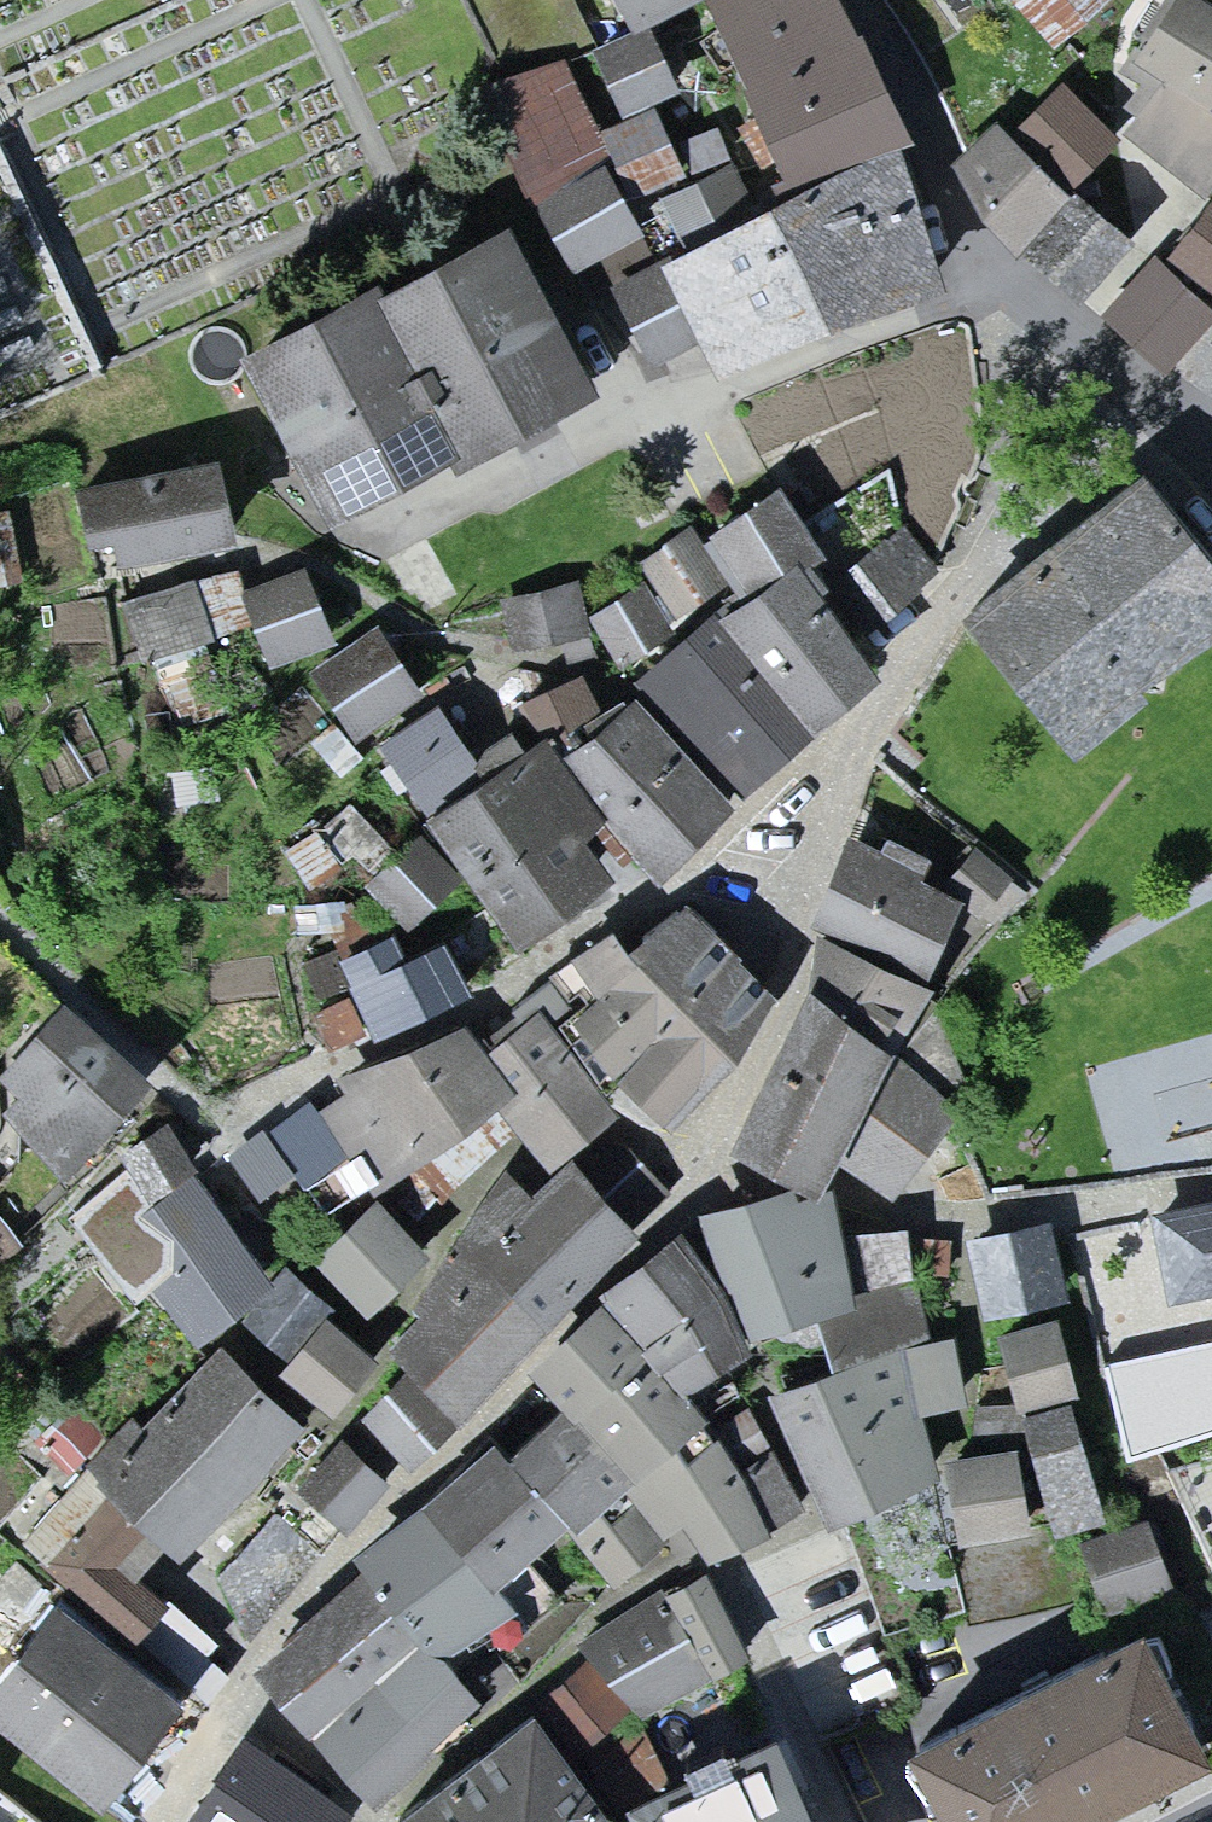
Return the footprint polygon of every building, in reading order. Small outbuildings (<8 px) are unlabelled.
[(631,28),(676,0),(618,0),(631,28)] [(799,175),(904,121),(841,0),(708,0),(799,175)] [(1060,39),(1111,0),(1031,0),(1060,39)] [(1211,191),(1211,3),(1206,0),(1173,0),(1139,54),(1125,122),(1211,191)] [(578,51),(501,85),(526,185),(578,276),(636,241),(652,253),(763,193),(738,147),(693,162),(661,104),(687,87),(659,24),(597,40),(632,114),(603,126),(578,51)] [(1001,112),(963,154),(1000,225),(1091,289),(1136,241),(1083,185),(1125,142),(1067,77),(1024,132),(1001,112)] [(951,282),(904,140),(668,250),(721,369),(951,282)] [(1173,249),(1211,278),(1211,198),(1173,249)] [(338,511),(595,383),(507,218),(246,347),(338,511)] [(1170,376),(1211,328),(1211,314),(1159,267),(1109,323),(1170,376)] [(243,540),(222,450),(75,483),(93,570),(243,540)] [(826,536),(788,479),(750,505),(714,529),(708,520),(650,559),(656,567),(590,611),(628,668),(696,623),(793,558),(826,536)] [(1075,762),(1156,702),(1147,690),(1211,642),(1211,567),(1151,492),(1141,480),(966,617),(1075,762)] [(893,525),(831,574),(869,620),(930,571),(893,525)] [(314,559),(249,583),(264,624),(274,664),(344,638),(314,559)] [(249,583),(240,560),(131,601),(155,665),(264,624),(249,583)] [(796,573),(652,670),(743,775),(869,669),(796,573)] [(571,574),(499,588),(509,637),(581,622),(571,574)] [(483,758),(387,617),(316,664),(369,741),(383,732),(426,796),(483,758)] [(572,663),(519,690),(538,725),(591,698),(572,663)] [(554,735),(440,817),(528,932),(640,849),(651,864),(724,794),(640,702),(574,750),(554,735)] [(827,933),(736,1137),(826,1187),(843,1151),(905,1187),(964,1103),(902,1043),(939,993),(936,978),(968,885),(871,822),(827,933)] [(408,914),(450,868),(407,829),(365,875),(408,914)] [(614,923),(492,1042),(519,1080),(498,1097),(550,1162),(630,1103),(656,1133),(775,988),(696,896),(632,941),(614,923)] [(470,985),(447,929),(389,953),(371,911),(327,930),(368,1028),(470,985)] [(145,1078),(67,1004),(1,1080),(19,1132),(75,1174),(145,1078)] [(498,1097),(519,1080),(492,1042),(474,1017),(336,1071),(236,1161),(263,1192),(335,1126),(378,1187),(498,1097)] [(200,1338),(282,1265),(165,1113),(68,1212),(200,1338)] [(418,1456),(641,1217),(582,1153),(538,1191),(519,1167),(435,1271),(454,1297),(357,1385),(418,1456)] [(837,1523),(944,1459),(925,1404),(967,1399),(934,1280),(862,1290),(848,1206),(801,1185),(707,1203),(757,1329),(823,1316),(846,1363),(772,1387),(837,1523)] [(436,1255),(377,1198),(319,1257),(378,1315),(436,1255)] [(1211,1397),(1211,1244),(1205,1245),(1186,1212),(1080,1239),(1132,1419),(1211,1397)] [(997,1317),(1071,1294),(1058,1223),(987,1227),(978,1227),(997,1317)] [(716,1544),(776,1520),(746,1453),(695,1382),(736,1346),(682,1228),(612,1290),(543,1371),(560,1404),(510,1452),(494,1432),(368,1550),(367,1570),(304,1615),(260,1657),(381,1802),(491,1699),(458,1656),(487,1631),(519,1651),(554,1622),(523,1591),(575,1532),(619,1579),(686,1516),(716,1544)] [(331,1392),(376,1338),(334,1304),(339,1296),(294,1259),(253,1309),(293,1342),(284,1353),(331,1392)] [(1065,1314),(1002,1332),(1024,1406),(1087,1388),(1065,1314)] [(306,1413),(226,1340),(148,1418),(140,1412),(25,1539),(183,1674),(216,1637),(128,1561),(159,1531),(183,1554),(306,1413)] [(1078,1406),(1032,1417),(1057,1520),(1103,1509),(1078,1406)] [(349,1435),(303,1486),(347,1526),(393,1476),(349,1435)] [(1030,1442),(956,1449),(966,1556),(1041,1548),(1030,1442)] [(1183,1579),(1154,1501),(1083,1527),(1111,1605),(1183,1579)] [(217,1562),(247,1622),(319,1554),(275,1506),(217,1562)] [(768,1672),(712,1564),(672,1582),(601,1626),(546,1686),(635,1801),(707,1767),(673,1721),(768,1672)] [(100,1803),(182,1700),(64,1606),(0,1685),(0,1724),(100,1803)] [(950,1821),(1102,1821),(1211,1764),(1211,1763),(1145,1636),(916,1756),(950,1821)] [(399,1821),(635,1821),(541,1707),(399,1821)] [(345,1816),(242,1727),(193,1821),(341,1821),(345,1816)] [(778,1734),(707,1767),(635,1801),(624,1806),(636,1821),(819,1821),(778,1734)] [(0,1784),(0,1821),(48,1821),(0,1784)]
